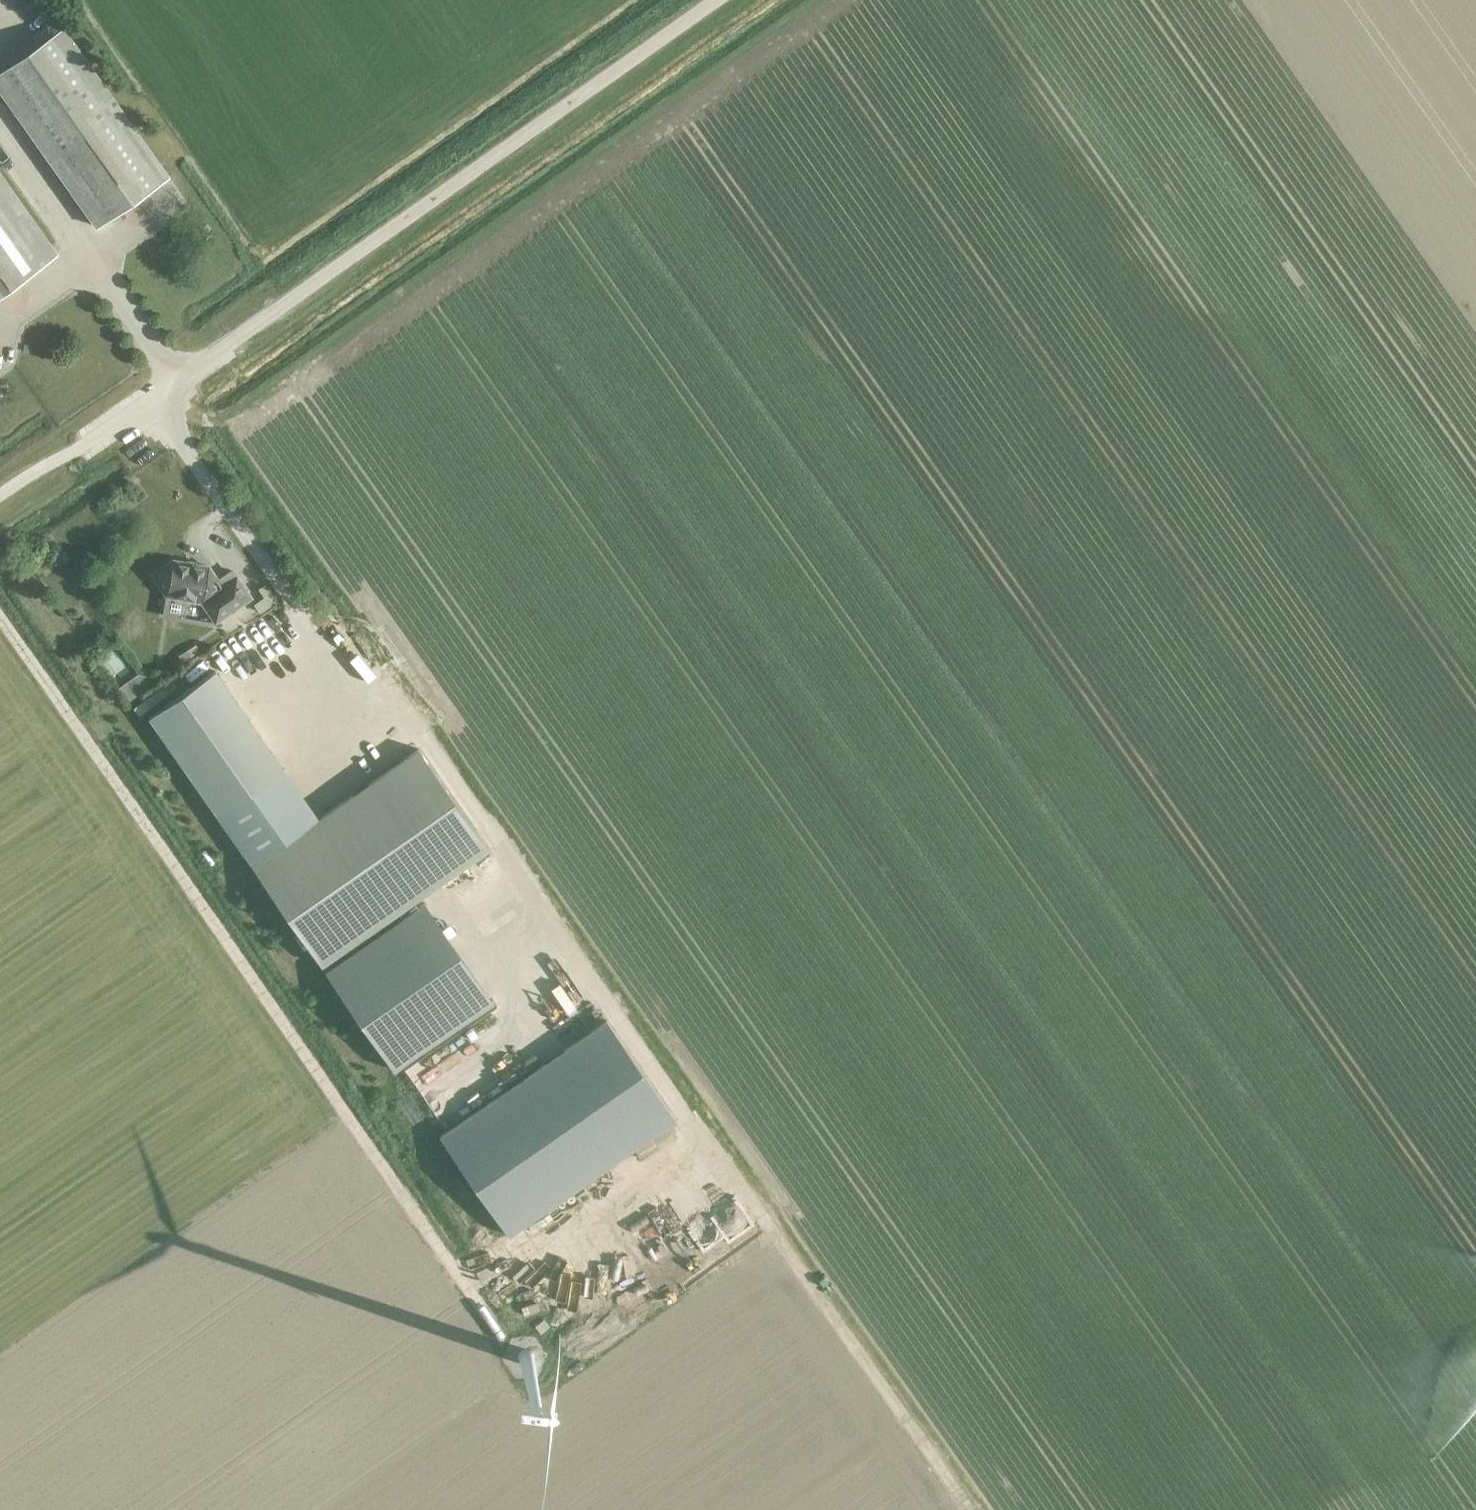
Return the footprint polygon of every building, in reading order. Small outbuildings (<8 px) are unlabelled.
[(93,221),(97,226),(168,176),(168,175),(64,27),(0,72),(0,90),(93,221)] [(57,253),(0,173),(0,293),(57,253)] [(167,595),(202,602),(216,621),(229,612),(224,604),(231,600),(236,607),(251,597),(233,570),(218,580),(209,566),(195,564),(195,566),(187,564),(187,562),(173,560),(152,574),(167,595)] [(277,599),(271,591),(265,595),(255,602),(261,610),(277,599)] [(215,670),(149,716),(218,815),(284,769),(215,670)] [(418,748),(251,864),(321,964),(488,848),(418,748)] [(478,881),(468,887),(485,914),(495,908),(478,881)] [(451,923),(459,918),(448,901),(440,906),(451,923)] [(402,964),(395,966),(400,982),(426,973),(423,964),(404,970),(402,964)] [(677,1122),(609,1023),(442,1138),(510,1237),(677,1122)]
